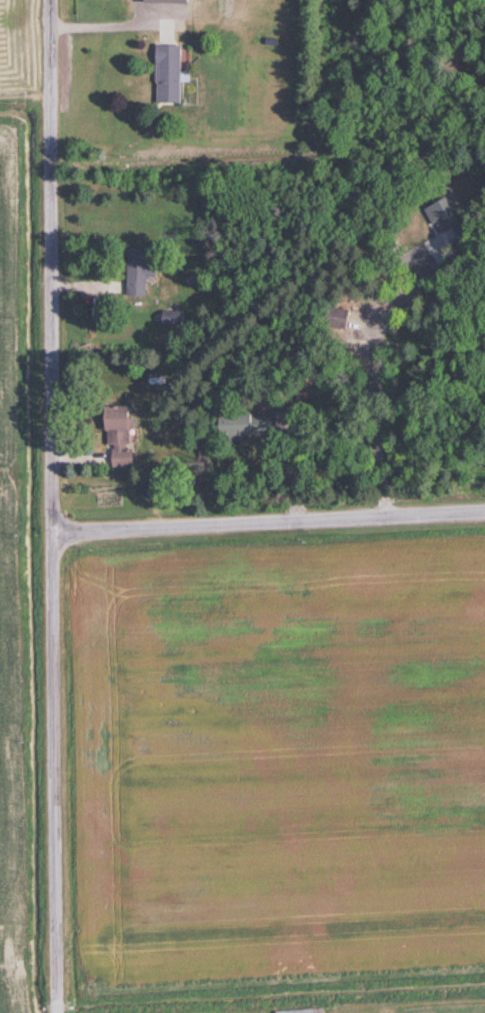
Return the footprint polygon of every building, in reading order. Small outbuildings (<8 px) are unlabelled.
[(177,45),(151,45),(151,103),(177,103),(177,45)] [(420,209),(433,231),(453,220),(440,197),(420,209)] [(123,250),(123,296),(146,296),(146,250),(123,250)] [(340,330),(345,312),(322,306),(318,324),(340,330)] [(157,324),(176,324),(176,311),(157,311),(157,324)] [(125,406),(97,407),(98,445),(108,445),(108,465),(126,465),(125,406)] [(209,436),(273,437),(273,415),(209,414),(209,436)]
